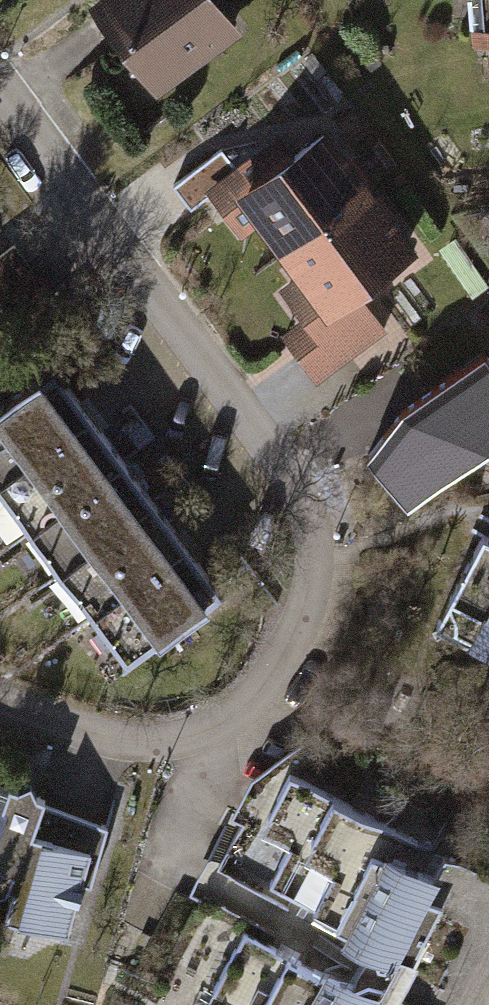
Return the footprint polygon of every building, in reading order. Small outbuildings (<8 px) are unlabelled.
[(216,0),(104,0),(91,10),(155,93),(238,29),(216,0)] [(472,36),(488,35),(488,0),(470,0),(472,36)] [(422,255),(334,130),(298,156),(288,141),(215,192),(248,239),(266,227),(300,276),(278,291),(299,322),(277,338),(315,392),(394,337),(365,294),(422,255)] [(412,405),(373,458),(415,511),(488,453),(488,344),(412,405)] [(59,374),(0,418),(0,495),(132,670),(228,598),(59,374)] [(488,534),(441,630),(488,654),(488,534)] [(414,957),(462,854),(272,766),(224,869),(414,957)] [(109,825),(52,803),(39,781),(17,787),(0,781),(0,899),(17,888),(10,919),(75,938),(109,825)] [(405,996),(205,894),(148,1004),(401,1004),(405,996)]
